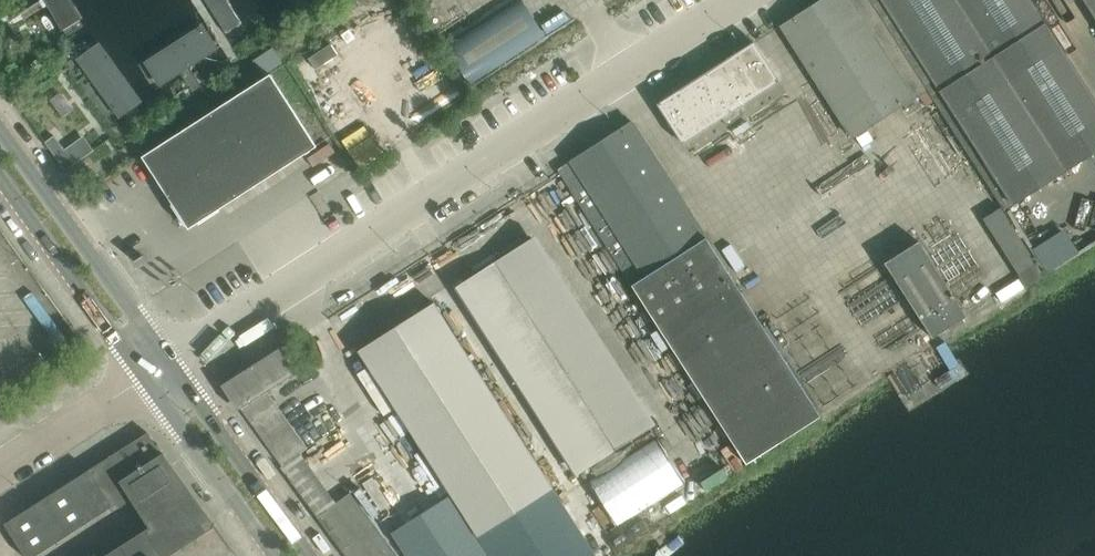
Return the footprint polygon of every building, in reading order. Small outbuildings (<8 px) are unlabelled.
[(79,21),(63,0),(47,0),(68,29),(79,21)] [(285,10),(279,0),(256,0),(268,20),(285,10)] [(446,48),(470,85),(546,36),(522,0),(521,0),(446,48)] [(927,89),(869,0),(822,0),(781,26),(853,138),(915,98),(914,98),(927,89)] [(1031,0),(869,0),(927,89),(1005,210),(1094,152),(1094,100),(1031,0)] [(1094,18),(1094,0),(1084,0),(1094,18)] [(231,14),(223,14),(223,23),(231,23),(231,14)] [(160,84),(219,47),(202,20),(143,57),(160,84)] [(695,82),(658,106),(682,143),(722,117),(727,126),(736,120),(745,115),(740,106),(779,81),(755,43),(719,67),(720,68),(695,83),(695,82)] [(271,75),(143,157),(180,216),(177,218),(182,226),(185,223),(189,230),(317,147),(271,75)] [(100,77),(91,77),(91,86),(100,86),(100,77)] [(704,234),(633,122),(571,162),(572,163),(559,171),(629,281),(642,273),(643,274),(704,234)] [(55,135),(47,141),(57,155),(65,149),(55,135)] [(1001,209),(984,220),(1027,286),(1043,275),(1001,209)] [(747,464),(821,417),(707,238),(632,286),(747,464)] [(967,317),(919,242),(885,263),(933,338),(967,317)] [(643,431),(523,244),(465,281),(586,468),(643,431)] [(434,303),(360,351),(479,537),(554,489),(434,303)] [(280,349),(224,385),(283,467),(308,448),(267,391),(296,373),(280,349)] [(6,525),(24,555),(37,555),(116,505),(119,509),(132,501),(150,527),(146,530),(141,523),(89,555),(169,555),(215,526),(163,454),(162,455),(148,433),(6,525)] [(479,537),(491,555),(596,555),(554,489),(479,537)] [(351,493),(318,517),(347,555),(397,555),(351,493)] [(392,530),(409,555),(488,555),(448,494),(392,530)]
